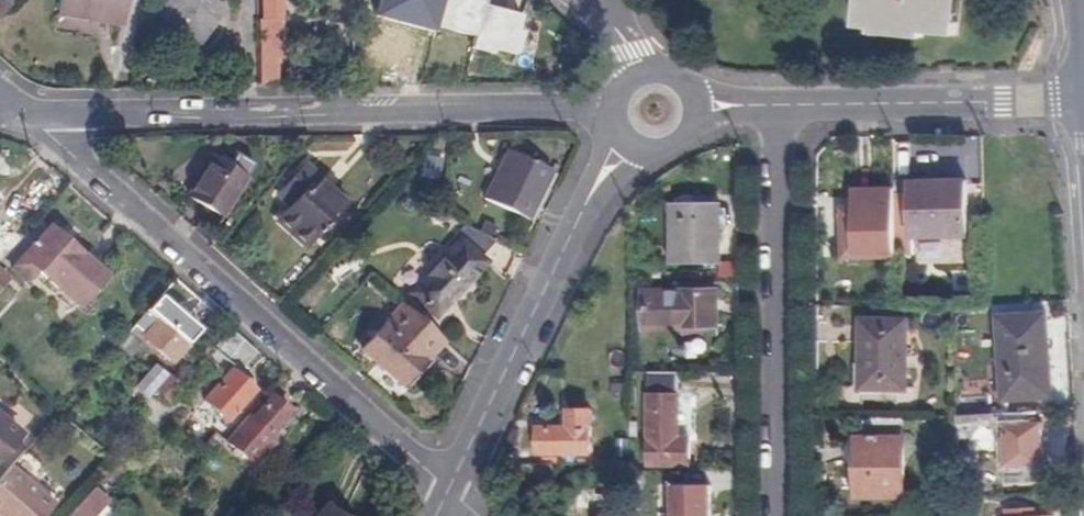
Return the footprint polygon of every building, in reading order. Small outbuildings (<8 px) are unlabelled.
[(58,18),(123,28),(127,0),(60,0),(58,18)] [(210,0),(172,0),(159,17),(195,44),(221,9),(210,0)] [(260,89),(276,88),(277,76),(282,76),(281,21),(285,21),(284,0),(264,0),(265,22),(258,22),(260,89)] [(437,29),(445,0),(382,0),(377,19),(436,34),(437,29)] [(437,29),(475,39),(477,33),(483,8),(483,7),(485,0),(445,0),(437,29)] [(503,13),(505,4),(497,2),(490,0),(485,0),(483,7),(483,8),(477,33),(475,39),(472,50),(494,56),(495,51),(517,56),(523,34),(517,32),(521,17),(503,13)] [(865,5),(859,6),(858,27),(874,28),(874,34),(908,37),(908,31),(959,35),(960,13),(954,12),(955,0),(866,0),(865,5)] [(561,176),(518,154),(491,202),(535,224),(561,176)] [(223,167),(214,163),(191,199),(221,219),(253,167),(238,159),(233,165),(227,161),(223,167)] [(289,208),(280,218),(295,232),(290,237),(306,251),(346,206),(315,179),(303,168),(276,197),(289,208)] [(965,183),(895,184),(895,190),(896,240),(966,238),(965,183)] [(843,258),(897,257),(896,240),(895,190),(856,190),(856,207),(841,207),(843,258)] [(720,264),(720,204),(673,205),(673,264),(720,264)] [(295,232),(280,218),(275,224),(290,237),(295,232)] [(483,260),(499,239),(469,225),(458,237),(461,240),(413,295),(437,318),(486,263),(483,260)] [(103,277),(48,229),(12,271),(26,283),(37,271),(77,305),(103,277)] [(718,292),(644,292),(645,329),(718,328),(718,292)] [(180,354),(214,315),(199,301),(183,319),(160,298),(141,319),(152,329),(144,338),(172,363),(180,354)] [(398,381),(438,336),(405,306),(364,352),(398,381)] [(1049,352),(1047,317),(1000,319),(1003,399),(1046,397),(1044,353),(1049,352)] [(907,320),(863,319),(863,390),(907,391),(907,320)] [(239,374),(258,354),(231,330),(213,351),(239,374)] [(128,334),(111,353),(125,365),(142,346),(128,334)] [(181,390),(155,367),(143,381),(170,404),(181,390)] [(680,445),(681,371),(649,371),(649,465),(689,465),(689,445),(680,445)] [(246,384),(231,372),(205,402),(227,422),(244,403),(236,395),(246,384)] [(684,434),(692,434),(690,393),(682,393),(684,434)] [(250,422),(245,418),(225,440),(250,463),(271,441),(268,438),(290,413),(272,397),(264,406),(250,422)] [(264,406),(259,403),(245,418),(250,422),(264,406)] [(593,455),(594,412),(571,412),(571,429),(541,429),(540,454),(593,455)] [(956,417),(956,439),(1006,438),(1008,482),(1045,482),(1041,430),(1005,431),(1005,415),(956,417)] [(860,417),(859,439),(905,439),(908,439),(908,436),(923,437),(924,417),(860,417)] [(956,417),(935,417),(935,440),(956,439),(956,417)] [(0,421),(0,455),(17,436),(0,421)] [(202,447),(212,456),(224,442),(214,434),(202,447)] [(855,439),(856,497),(906,497),(905,439),(859,439),(855,439)] [(522,465),(537,465),(536,447),(511,448),(512,464),(522,465)] [(10,469),(0,480),(0,515),(44,515),(53,506),(10,469)] [(713,487),(675,487),(675,515),(713,515),(713,487)] [(95,489),(71,515),(93,515),(107,500),(95,489)] [(1038,507),(1020,509),(1021,515),(1039,515),(1038,507)]
